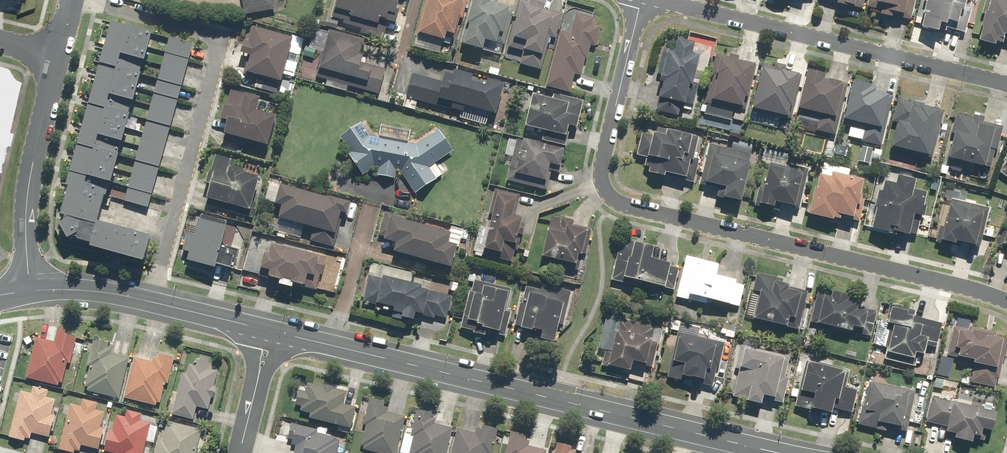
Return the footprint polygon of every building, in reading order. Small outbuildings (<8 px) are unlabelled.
[(274,0),(243,0),(245,14),(275,9),(274,0)] [(333,17),(343,20),(342,24),(361,29),(360,34),(383,40),(388,22),(396,24),(398,17),(395,16),(398,3),(395,2),(396,0),(338,0),(333,17)] [(440,54),(446,33),(454,35),(459,18),(463,19),(468,0),(425,0),(413,46),(440,54)] [(461,43),(483,49),(486,39),(496,43),(499,32),(503,33),(510,8),(490,2),(491,0),(473,0),(461,43)] [(521,1),(508,46),(514,48),(512,54),(522,56),(520,65),(541,70),(544,58),(541,58),(552,20),(560,23),(562,13),(542,7),(544,3),(531,0),(528,0),(528,3),(521,1)] [(867,6),(881,9),(880,14),(893,17),(894,12),(905,14),(908,1),(905,0),(869,0),(867,6)] [(918,28),(939,33),(940,28),(966,34),(972,7),(966,6),(968,0),(925,0),(918,28)] [(982,13),(986,14),(979,40),(995,45),(996,42),(1006,45),(1006,0),(986,0),(982,13)] [(570,93),(575,75),(581,76),(585,59),(587,59),(591,46),(595,47),(601,27),(593,24),(594,18),(572,12),(566,33),(561,32),(546,86),(570,93)] [(148,208),(192,48),(112,26),(59,224),(68,242),(144,263),(151,238),(97,223),(104,196),(148,208)] [(293,38),(253,27),(249,43),(244,42),(241,53),(249,55),(244,72),(281,82),(293,38)] [(302,57),(313,61),(318,62),(317,65),(320,66),(317,76),(327,79),(325,85),(347,91),(348,85),(378,94),(382,81),(388,83),(390,75),(384,73),(385,70),(361,63),(364,56),(359,54),(364,39),(334,30),(333,34),(316,29),(311,47),(305,45),(302,57)] [(694,85),(698,56),(693,55),(695,44),(677,41),(675,52),(662,50),(658,73),(661,73),(660,79),(664,79),(661,97),(659,96),(657,111),(679,115),(681,103),(686,104),(689,84),(694,85)] [(505,48),(494,45),(491,57),(502,60),(505,48)] [(703,105),(701,111),(705,112),(705,114),(732,120),(732,119),(744,121),(745,115),(741,114),(745,99),(748,100),(755,65),(738,61),(739,56),(730,54),(730,57),(715,54),(711,74),(713,74),(711,84),(710,84),(705,105),(703,105)] [(773,67),(762,64),(752,112),(762,114),(762,110),(791,117),(800,74),(786,71),(787,65),(774,63),(773,67)] [(413,73),(407,97),(464,113),(466,107),(496,115),(505,84),(485,78),(483,85),(471,82),(473,74),(455,69),(454,74),(447,72),(445,82),(413,73)] [(825,74),(807,71),(799,109),(821,113),(817,132),(836,136),(839,121),(836,120),(844,83),(824,78),(825,74)] [(0,79),(0,128),(9,92),(7,87),(3,83),(4,79),(0,79)] [(279,86),(256,79),(254,88),(276,94),(279,86)] [(870,85),(853,81),(844,119),(852,121),(848,138),(881,146),(885,130),(881,129),(890,95),(874,91),(875,88),(870,87),(870,85)] [(268,146),(275,115),(256,111),(259,100),(230,93),(227,106),(224,106),(220,119),(227,121),(222,140),(247,146),(248,141),(268,146)] [(528,126),(527,131),(534,132),(535,129),(549,132),(547,142),(566,146),(570,126),(577,128),(583,102),(552,94),(551,100),(533,96),(526,126),(528,126)] [(931,158),(943,107),(898,97),(893,121),(897,122),(891,149),(931,158)] [(489,115),(473,111),(469,123),(486,127),(489,115)] [(998,149),(1002,126),(983,122),(984,117),(973,114),(972,117),(956,113),(947,158),(991,168),(995,149),(998,149)] [(454,150),(439,129),(416,146),(408,144),(410,130),(381,125),(378,138),(372,137),(361,123),(341,137),(354,154),(350,157),(363,175),(374,167),(379,168),(378,176),(395,179),(397,171),(401,172),(417,193),(443,174),(435,164),(454,150)] [(692,135),(657,128),(656,134),(653,133),(653,136),(642,134),(638,155),(648,157),(646,167),(650,168),(649,173),(666,176),(666,173),(687,178),(690,163),(683,162),(684,154),(688,155),(692,135)] [(523,140),(523,141),(516,140),(506,180),(544,189),(550,164),(561,166),(564,149),(523,140)] [(732,149),(710,145),(706,166),(704,166),(700,184),(715,188),(716,185),(727,187),(725,197),(743,201),(751,164),(749,163),(751,153),(747,152),(749,144),(733,141),(732,149)] [(796,207),(801,179),(806,180),(809,169),(787,164),(789,153),(764,148),(761,161),(769,163),(764,189),(761,188),(757,206),(770,209),(771,206),(775,207),(776,202),(796,207)] [(998,169),(1006,176),(1006,153),(1002,159),(1004,161),(998,169)] [(236,161),(216,155),(211,173),(208,173),(205,183),(210,185),(207,198),(208,198),(206,205),(252,218),(262,183),(259,183),(260,178),(243,173),(245,169),(234,167),(236,161)] [(860,195),(864,179),(849,176),(851,170),(824,163),(821,174),(819,173),(809,214),(840,222),(841,215),(854,218),(857,205),(860,205),(863,196),(860,195)] [(916,179),(898,176),(897,184),(885,181),(883,191),(878,190),(871,229),(889,233),(889,229),(911,233),(915,214),(925,216),(927,207),(924,206),(927,191),(914,189),(916,179)] [(332,197),(331,200),(270,182),(265,200),(282,205),(278,218),(314,228),(310,240),(334,247),(337,236),(335,235),(341,213),(347,215),(351,202),(332,197)] [(515,250),(517,251),(521,233),(524,234),(526,225),(521,224),(522,218),(514,216),(517,202),(519,203),(520,195),(495,189),(489,212),(492,213),(482,255),(512,262),(515,250)] [(980,246),(988,207),(951,199),(945,227),(939,226),(936,242),(954,246),(955,241),(980,246)] [(450,228),(449,232),(407,221),(408,216),(384,210),(378,234),(385,236),(384,239),(396,242),(393,253),(452,268),(462,231),(450,228)] [(561,220),(551,218),(542,255),(551,257),(550,263),(580,270),(589,228),(571,224),(572,220),(561,217),(561,220)] [(217,265),(231,268),(234,255),(227,253),(228,248),(222,246),(227,226),(198,219),(194,236),(186,234),(182,251),(190,253),(188,262),(216,269),(217,265)] [(997,246),(1006,250),(1006,221),(997,246)] [(627,245),(619,243),(611,279),(631,284),(632,279),(663,287),(670,261),(651,257),(654,246),(629,240),(627,245)] [(249,250),(243,271),(258,275),(258,277),(270,280),(271,277),(280,280),(278,284),(292,288),(294,283),(305,286),(308,275),(314,276),(319,257),(270,244),(267,255),(249,250)] [(534,250),(522,248),(520,259),(532,261),(534,250)] [(684,252),(675,249),(672,262),(681,265),(684,252)] [(718,263),(686,255),(675,296),(705,304),(707,297),(729,303),(728,307),(734,309),(735,305),(739,306),(744,286),(734,283),(735,279),(716,274),(718,263)] [(806,299),(807,290),(787,286),(788,284),(781,283),(781,279),(757,273),(753,291),(749,290),(744,315),(787,324),(789,316),(795,317),(799,298),(806,299)] [(499,329),(508,289),(475,282),(476,278),(468,276),(467,283),(472,285),(471,293),(474,294),(472,304),(467,303),(461,328),(485,334),(487,327),(499,329)] [(394,307),(393,311),(403,313),(402,318),(414,320),(416,312),(446,318),(451,296),(421,290),(422,285),(384,277),(383,281),(368,278),(364,301),(376,303),(375,307),(384,309),(385,305),(394,307)] [(541,289),(526,286),(521,304),(518,303),(513,324),(540,330),(538,338),(554,342),(563,306),(567,307),(571,291),(543,284),(541,289)] [(818,291),(812,321),(851,330),(852,325),(863,327),(861,334),(871,336),(876,311),(857,307),(858,301),(844,298),(845,293),(832,290),(831,294),(818,291)] [(937,347),(942,322),(913,316),(915,310),(890,304),(886,322),(890,323),(882,358),(915,365),(918,353),(923,354),(925,345),(937,347)] [(654,326),(606,315),(598,347),(610,350),(607,364),(630,370),(632,359),(646,362),(651,342),(659,343),(662,331),(653,329),(654,326)] [(954,326),(947,355),(974,361),(969,383),(997,389),(1006,345),(1006,338),(996,335),(997,332),(969,325),(968,329),(954,326)] [(66,330),(58,328),(54,343),(36,338),(26,378),(58,386),(59,383),(62,384),(67,363),(71,363),(77,338),(64,335),(66,330)] [(723,343),(677,332),(667,375),(691,381),(692,376),(703,378),(705,368),(710,369),(714,349),(721,351),(723,343)] [(756,349),(758,340),(744,337),(742,346),(739,346),(734,368),(738,369),(732,396),(762,403),(764,393),(774,396),(784,356),(756,349)] [(109,343),(93,339),(87,364),(91,365),(85,386),(88,387),(87,391),(119,399),(129,359),(112,354),(113,350),(108,348),(109,343)] [(152,361),(134,357),(124,398),(157,406),(158,402),(161,402),(165,384),(168,385),(175,357),(154,352),(152,361)] [(195,366),(190,364),(187,375),(182,373),(173,409),(173,410),(172,414),(194,419),(197,407),(209,410),(211,398),(214,398),(216,387),(214,386),(218,371),(209,369),(211,363),(197,360),(195,366)] [(845,369),(805,360),(794,406),(813,410),(814,406),(831,411),(832,407),(852,412),(858,389),(841,385),(845,369)] [(947,379),(935,377),(932,388),(945,390),(947,379)] [(298,384),(293,404),(300,405),(299,411),(310,413),(309,418),(351,427),(356,406),(343,403),(345,392),(334,389),(335,386),(321,383),(321,385),(307,382),(306,386),(298,384)] [(908,389),(870,382),(865,405),(861,405),(858,424),(880,428),(882,422),(901,426),(908,389)] [(32,433),(49,437),(55,416),(52,415),(55,400),(46,398),(48,390),(33,386),(31,394),(21,391),(9,438),(24,442),(25,438),(30,439),(32,433)] [(996,411),(932,396),(925,422),(946,426),(945,431),(955,433),(954,438),(972,442),(973,434),(981,435),(982,428),(991,430),(996,411)] [(366,424),(361,444),(364,444),(363,449),(381,452),(396,452),(405,416),(388,412),(389,408),(383,406),(384,401),(369,398),(362,423),(366,424)] [(97,403),(83,400),(81,407),(68,405),(60,451),(74,452),(75,450),(80,451),(81,446),(98,449),(104,412),(96,410),(97,403)] [(405,430),(400,452),(402,452),(446,452),(452,428),(436,424),(437,418),(429,416),(430,411),(417,408),(412,431),(405,430)] [(150,424),(139,421),(141,414),(127,410),(125,418),(116,416),(113,430),(109,429),(104,451),(111,452),(144,452),(150,424)] [(167,422),(163,440),(159,439),(156,452),(196,452),(201,429),(167,422)] [(292,444),(297,445),(294,452),(336,452),(340,441),(336,440),(336,438),(316,432),(317,429),(291,422),(287,438),(293,440),(292,444)] [(483,425),(483,427),(478,426),(476,433),(456,428),(450,452),(492,452),(497,431),(493,430),(493,427),(483,425)] [(546,449),(528,445),(529,440),(525,439),(526,435),(510,431),(505,452),(545,452),(546,449)] [(576,451),(571,450),(572,445),(556,441),(554,452),(576,452),(576,451)]
